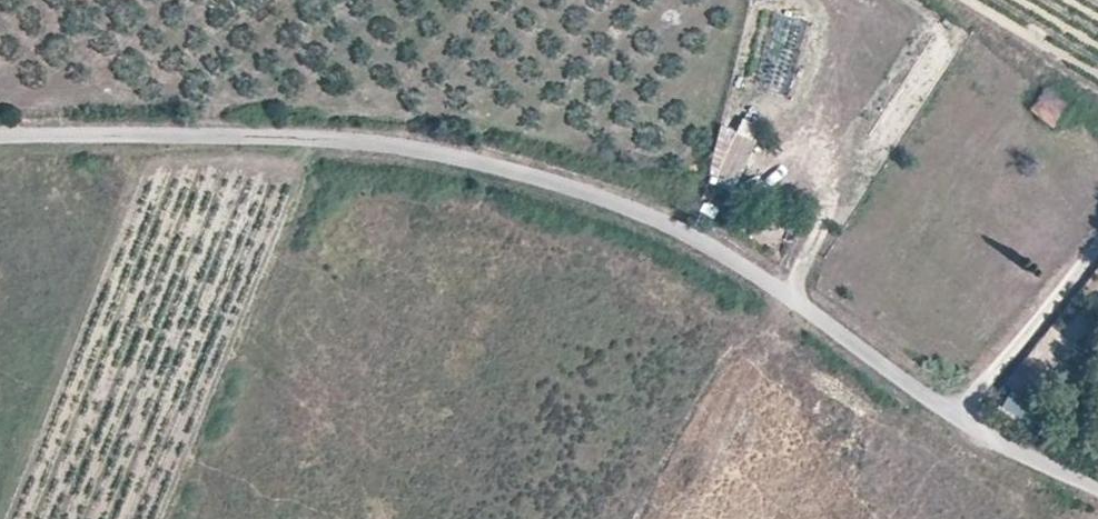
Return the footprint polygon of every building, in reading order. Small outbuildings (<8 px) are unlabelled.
[(1052,128),(1070,103),(1045,86),(1027,111),(1052,128)] [(741,182),(760,140),(740,131),(721,173),(741,182)] [(1007,395),(1000,412),(1034,424),(1040,408),(1007,395)]
